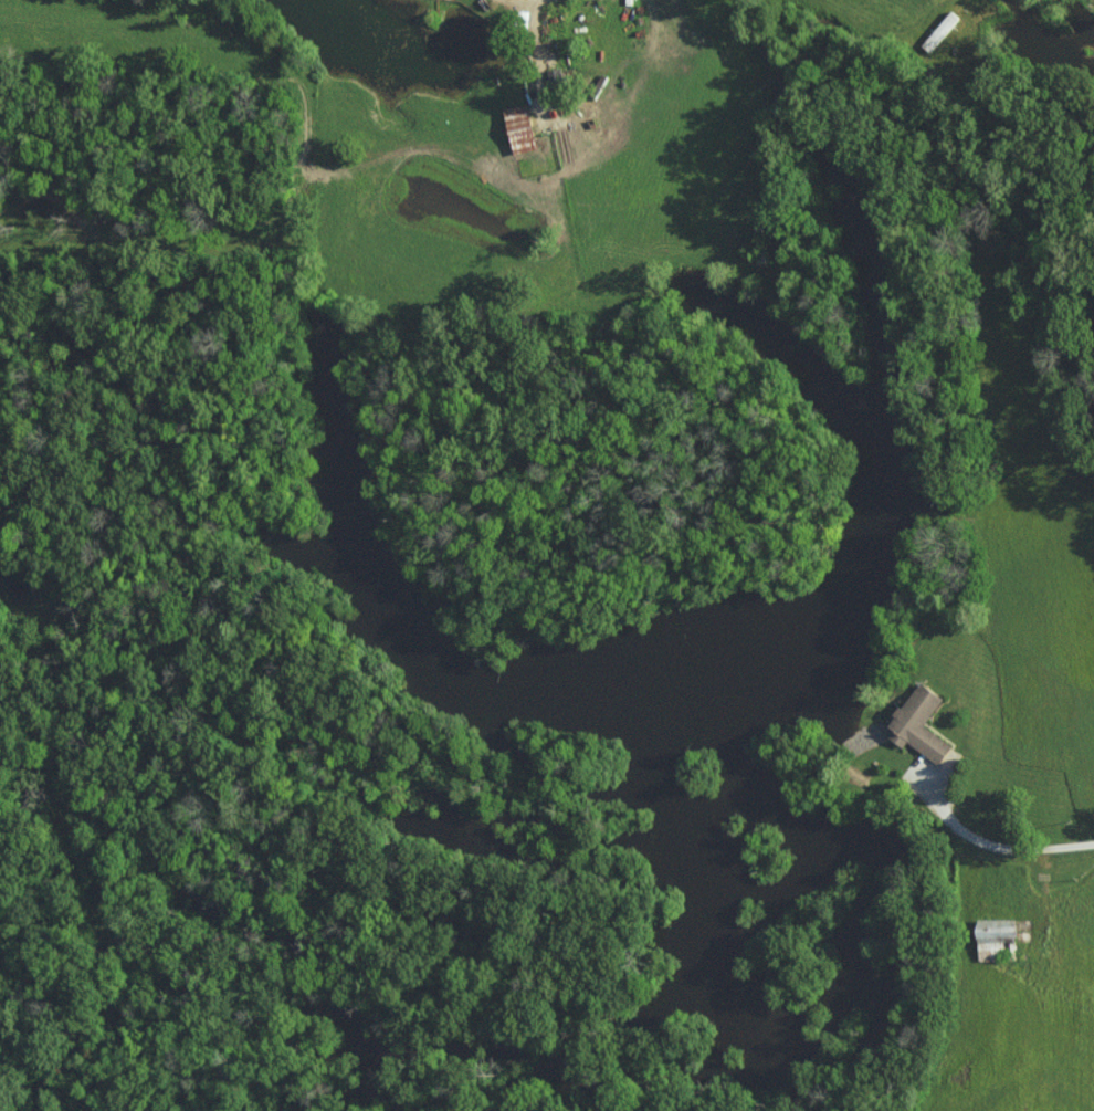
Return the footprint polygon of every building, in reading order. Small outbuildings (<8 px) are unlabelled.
[(925,47),(934,53),(958,15),(950,10),(925,47)] [(526,129),(534,127),(528,103),(505,109),(516,155),(531,151),(526,129)] [(908,742),(941,764),(954,745),(925,725),(944,696),(920,680),(890,725),(896,729),(891,737),(905,747),(908,742)] [(980,960),(996,960),(996,952),(1004,952),(1005,939),(1023,940),(1024,919),(981,917),(980,960)]
